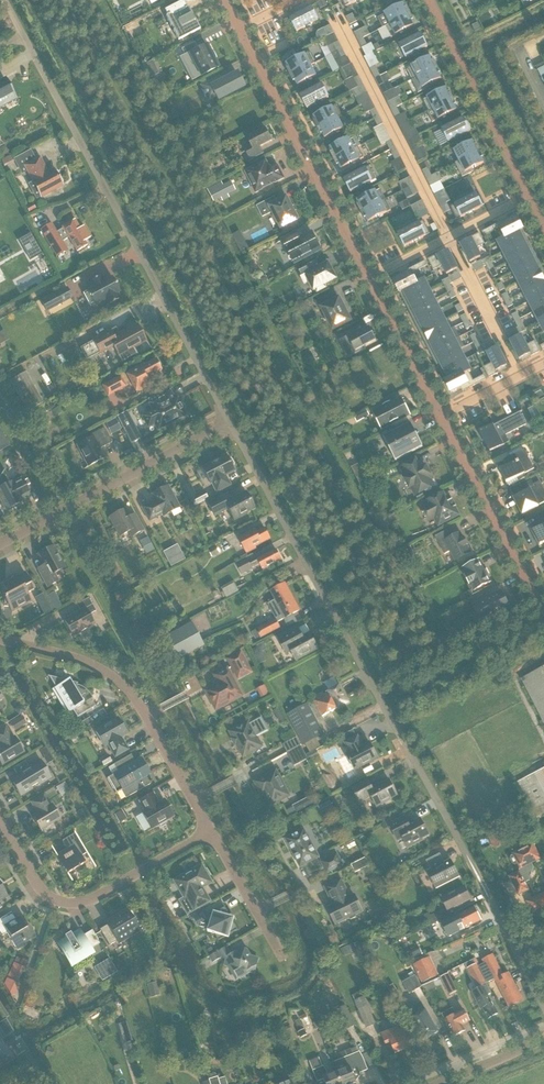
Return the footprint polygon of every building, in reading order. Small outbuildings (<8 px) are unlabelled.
[(317,2),(320,8),(327,5),(324,0),(322,0),(317,2)] [(198,30),(183,1),(164,11),(167,16),(166,16),(178,41),(198,30)] [(385,14),(378,18),(383,28),(386,26),(411,14),(407,7),(405,8),(403,4),(384,13),(385,14)] [(290,19),(297,31),(318,20),(312,7),(290,19)] [(350,25),(357,21),(353,13),(346,17),(350,25)] [(411,14),(386,26),(392,37),(414,26),(412,21),(414,20),(411,14)] [(478,22),(472,25),(475,32),(481,28),(478,22)] [(329,35),(335,33),(331,25),(325,28),(329,35)] [(358,40),(364,38),(370,34),(366,26),(354,32),(358,40)] [(427,47),(421,34),(399,44),(406,58),(427,47)] [(184,54),(181,56),(194,80),(201,76),(217,68),(218,68),(214,60),(216,59),(212,52),(210,53),(202,37),(201,37),(206,46),(198,50),(194,42),(181,49),(184,54)] [(358,40),(362,48),(368,45),(364,38),(358,40)] [(335,52),(337,51),(343,48),(339,40),(327,46),(331,54),(335,52)] [(347,56),(343,48),(337,51),(341,59),(347,56)] [(287,69),(290,75),(315,63),(309,52),(287,63),(289,68),(287,69)] [(430,57),(407,68),(413,79),(437,67),(434,60),(432,61),(430,57)] [(152,61),(143,66),(149,78),(158,74),(152,61)] [(535,67),(537,71),(543,67),(543,62),(535,67)] [(315,63),(290,75),(294,82),(295,81),(298,85),(316,76),(311,65),(315,63)] [(375,65),(370,68),(375,79),(381,76),(375,65)] [(437,67),(413,79),(419,91),(426,88),(426,86),(441,78),(439,74),(441,73),(437,67)] [(215,96),(217,100),(244,86),(237,73),(229,77),(227,72),(201,85),(203,88),(201,89),(206,98),(207,97),(209,99),(215,96)] [(353,77),(358,87),(364,85),(358,74),(353,77)] [(375,79),(379,86),(385,84),(381,76),(375,79)] [(15,97),(6,79),(0,82),(0,105),(15,97)] [(322,84),(300,95),(307,108),(329,97),(322,84)] [(364,85),(358,87),(352,91),(356,98),(368,92),(364,85)] [(446,88),(423,100),(429,111),(453,98),(450,92),(448,93),(446,88)] [(387,102),(391,110),(397,107),(403,104),(399,96),(387,102)] [(429,111),(427,111),(432,122),(438,119),(457,110),(455,105),(457,104),(453,98),(429,111)] [(314,122),(318,128),(342,115),(336,105),(314,116),(316,121),(314,122)] [(401,115),(397,107),(391,110),(395,118),(401,115)] [(370,111),(374,119),(380,116),(376,108),(370,111)] [(342,116),(342,115),(318,128),(321,135),(323,134),(325,138),(344,128),(338,118),(342,116)] [(374,119),(378,127),(384,124),(380,116),(374,119)] [(442,129),(434,133),(440,145),(448,141),(449,142),(470,131),(463,118),(442,129)] [(407,141),(413,138),(414,138),(419,135),(415,127),(403,133),(407,141)] [(260,147),(272,141),(266,129),(256,134),(255,132),(248,136),(249,137),(248,138),(251,145),(245,148),(250,159),(263,153),(260,147)] [(349,138),(330,147),(332,152),(330,153),(334,159),(358,147),(361,145),(355,134),(349,138)] [(407,141),(412,151),(418,149),(413,138),(407,141)] [(386,142),(390,150),(396,147),(392,139),(386,142)] [(480,151),(477,145),(475,145),(473,141),(454,150),(459,161),(455,163),(456,163),(480,151)] [(358,147),(334,159),(337,166),(339,165),(341,169),(364,158),(358,147)] [(390,150),(396,160),(401,157),(396,147),(390,150)] [(456,163),(461,174),(484,163),(482,158),(483,157),(480,151),(456,163)] [(35,181),(43,197),(64,186),(56,171),(49,174),(47,170),(48,170),(42,159),(28,166),(36,181),(35,181)] [(275,183),(284,178),(277,164),(271,167),(268,166),(266,161),(246,171),(253,185),(252,186),(256,193),(263,189),(262,188),(275,181),(275,183)] [(369,166),(344,179),(351,192),(376,179),(369,166)] [(422,171),(426,178),(432,176),(428,168),(422,171)] [(426,178),(430,186),(442,180),(438,172),(432,176),(426,178)] [(405,179),(399,183),(403,191),(409,187),(415,184),(411,177),(405,179)] [(214,185),(222,201),(229,197),(228,194),(232,192),(226,182),(223,184),(221,181),(214,185)] [(409,187),(403,191),(407,198),(413,195),(419,192),(415,184),(409,187)] [(445,189),(434,194),(440,206),(451,200),(445,189)] [(376,191),(357,200),(360,205),(358,206),(361,212),(386,199),(385,199),(381,201),(376,191)] [(483,206),(476,193),(468,198),(467,196),(461,199),(461,201),(451,206),(457,219),(483,206)] [(287,197),(278,202),(275,196),(257,206),(262,217),(273,212),(281,228),(298,219),(287,197)] [(391,210),(386,199),(361,212),(364,218),(366,218),(369,222),(391,210)] [(427,208),(423,200),(411,206),(415,214),(427,208)] [(32,203),(26,206),(30,212),(36,209),(32,203)] [(63,228),(57,232),(51,223),(41,229),(57,256),(68,250),(63,241),(69,238),(77,252),(87,245),(84,241),(91,237),(83,226),(80,228),(75,219),(62,227),(63,228)] [(517,219),(500,227),(498,223),(490,228),(492,232),(495,230),(500,240),(498,241),(498,242),(519,231),(523,229),(517,219)] [(430,233),(424,220),(398,234),(405,247),(430,233)] [(490,228),(482,232),(484,236),(492,232),(490,228)] [(498,242),(503,252),(524,241),(519,231),(498,242)] [(300,239),(296,232),(281,240),(289,254),(289,253),(294,263),(321,249),(318,243),(320,242),(317,237),(315,238),(312,232),(300,239)] [(31,233),(20,240),(31,260),(42,253),(31,233)] [(471,240),(461,245),(470,262),(481,257),(476,248),(485,244),(479,233),(470,238),(471,240)] [(529,251),(524,241),(503,252),(508,262),(529,251)] [(534,261),(529,251),(508,262),(514,272),(534,261)] [(457,269),(449,252),(439,257),(438,255),(428,259),(434,270),(442,265),(447,274),(457,269)] [(492,263),(489,257),(481,261),(484,266),(486,265),(492,263)] [(321,268),(317,261),(298,271),(305,283),(309,281),(314,290),(316,289),(317,292),(326,287),(325,284),(336,278),(328,264),(321,268)] [(425,261),(418,265),(420,269),(428,265),(425,261)] [(539,271),(534,261),(514,272),(519,281),(539,271)] [(486,265),(489,271),(495,269),(492,263),(486,265)] [(394,282),(400,293),(404,291),(404,290),(424,279),(422,280),(417,270),(420,269),(418,265),(409,269),(411,273),(394,282)] [(489,271),(493,278),(498,275),(495,269),(489,271)] [(539,271),(519,281),(524,291),(543,281),(543,280),(539,271)] [(90,306),(106,298),(108,303),(117,298),(115,293),(119,290),(112,277),(102,282),(99,276),(88,282),(92,288),(83,292),(90,306)] [(450,284),(452,283),(449,277),(442,281),(445,287),(450,284)] [(404,291),(409,300),(429,290),(424,279),(404,290),(404,291)] [(524,291),(529,301),(543,294),(543,281),(524,291)] [(500,292),(505,289),(502,282),(496,285),(500,292)] [(453,290),(450,284),(445,287),(448,293),(453,290)] [(434,299),(429,290),(409,300),(414,310),(434,299)] [(448,293),(451,299),(457,296),(453,290),(448,293)] [(322,308),(333,329),(350,321),(335,291),(315,301),(320,310),(322,308)] [(58,292),(41,301),(47,311),(63,302),(58,292)] [(507,292),(502,295),(505,301),(510,299),(507,292)] [(529,301),(534,311),(543,306),(543,294),(529,301)] [(440,309),(434,299),(414,310),(419,320),(440,309)] [(508,308),(513,305),(510,299),(505,301),(508,308)] [(458,313),(464,310),(460,304),(455,306),(458,313)] [(534,311),(539,321),(543,319),(543,306),(534,311)] [(445,319),(440,309),(419,320),(424,330),(445,319)] [(515,321),(520,318),(517,312),(512,315),(515,321)] [(466,314),(460,317),(463,323),(469,320),(466,314)] [(520,318),(515,321),(518,327),(524,324),(520,318)] [(450,329),(445,319),(424,330),(429,340),(450,329)] [(463,323),(467,329),(472,326),(469,320),(463,323)] [(364,323),(339,336),(343,344),(348,341),(355,353),(365,348),(364,346),(375,340),(369,328),(367,329),(364,323)] [(137,353),(134,348),(147,341),(138,324),(114,337),(110,330),(93,340),(93,341),(80,348),(86,360),(100,353),(100,354),(113,346),(121,362),(137,353)] [(518,327),(516,328),(519,334),(526,330),(524,324),(518,327)] [(429,340),(432,346),(434,350),(455,339),(460,337),(455,327),(450,330),(450,329),(429,340)] [(470,336),(474,343),(479,340),(476,333),(470,336)] [(531,356),(540,352),(535,341),(526,346),(521,336),(511,342),(520,359),(530,354),(531,356)] [(439,360),(460,349),(455,339),(434,350),(439,360)] [(474,343),(477,349),(482,346),(479,340),(474,343)] [(487,350),(484,345),(482,346),(477,349),(480,354),(487,350)] [(309,349),(302,352),(308,364),(316,360),(311,351),(310,352),(309,349)] [(465,359),(460,349),(439,360),(444,370),(465,359)] [(484,367),(489,378),(498,373),(497,371),(507,366),(498,349),(488,354),(492,363),(484,367)] [(162,369),(156,359),(144,365),(143,363),(126,373),(137,392),(154,383),(150,376),(162,369)] [(470,369),(465,359),(444,370),(449,380),(470,369)] [(449,380),(445,382),(451,392),(468,384),(470,388),(478,383),(476,379),(473,381),(468,371),(470,370),(470,369),(449,380)] [(30,409),(42,402),(25,371),(12,378),(30,409)] [(120,375),(102,385),(108,397),(126,387),(120,375)] [(150,403),(154,411),(143,416),(148,426),(154,423),(158,429),(186,414),(177,398),(174,400),(170,393),(162,397),(160,393),(148,399),(150,403)] [(401,399),(374,413),(382,428),(409,414),(407,411),(409,411),(403,401),(402,401),(401,399)] [(535,406),(528,409),(533,419),(540,416),(535,406)] [(357,422),(370,415),(366,408),(353,415),(357,422)] [(127,411),(117,416),(125,431),(135,426),(127,411)] [(491,454),(492,454),(491,452),(509,442),(506,435),(526,424),(520,412),(523,411),(522,411),(480,432),(491,454)] [(48,423),(44,414),(34,419),(38,428),(48,423)] [(111,434),(121,429),(115,418),(105,423),(111,434)] [(423,446),(422,446),(411,423),(383,437),(395,460),(423,446)] [(342,424),(334,428),(337,435),(346,430),(342,424)] [(112,442),(104,428),(91,435),(92,437),(77,445),(88,466),(83,468),(84,469),(104,458),(99,449),(112,442)] [(0,429),(0,451),(9,445),(0,429)] [(507,485),(508,485),(507,483),(534,468),(524,449),(509,457),(513,463),(500,470),(497,463),(496,464),(507,485)] [(225,475),(234,471),(232,467),(233,464),(231,460),(228,459),(226,455),(202,468),(210,483),(212,482),(216,492),(230,485),(225,475)] [(423,474),(416,460),(401,467),(405,474),(403,475),(410,487),(411,486),(416,495),(425,490),(426,492),(432,488),(431,487),(434,485),(431,479),(432,478),(429,471),(423,474)] [(6,510),(23,501),(22,498),(30,494),(22,479),(14,483),(13,481),(11,482),(3,473),(5,470),(4,469),(0,476),(0,499),(6,510)] [(362,472),(355,476),(359,483),(366,479),(362,472)] [(515,498),(512,490),(511,491),(523,515),(524,515),(523,514),(539,506),(543,503),(543,489),(540,482),(534,485),(536,488),(531,491),(531,490),(515,498)] [(168,486),(152,495),(155,500),(142,507),(149,521),(162,514),(163,516),(180,507),(168,486)] [(191,488),(184,492),(192,507),(200,503),(191,488)] [(234,499),(233,498),(225,502),(221,496),(208,503),(215,516),(228,509),(234,520),(247,513),(246,512),(254,508),(246,492),(234,499)] [(443,493),(427,501),(429,505),(424,508),(430,520),(435,517),(439,525),(458,514),(453,504),(450,506),(443,493)] [(144,530),(135,513),(130,516),(125,508),(108,517),(119,537),(128,532),(130,537),(144,530)] [(386,518),(379,522),(383,528),(390,525),(386,518)] [(529,526),(540,548),(540,547),(539,545),(543,543),(543,518),(539,521),(541,525),(540,526),(541,528),(533,532),(529,526)] [(271,539),(265,528),(257,532),(256,531),(240,539),(247,553),(256,548),(256,547),(271,539)] [(451,537),(447,530),(435,536),(445,554),(451,551),(455,560),(471,552),(467,545),(468,545),(464,537),(463,538),(460,532),(451,537)] [(176,545),(163,552),(170,566),(184,559),(176,545)] [(208,550),(212,557),(220,552),(217,545),(208,550)] [(44,566),(38,569),(47,587),(56,582),(52,574),(65,567),(53,547),(38,555),(44,566)] [(410,549),(404,552),(407,557),(413,554),(410,549)] [(263,569),(282,559),(276,550),(258,559),(258,560),(250,564),(247,559),(237,564),(242,574),(253,568),(252,568),(260,564),(263,569)] [(479,561),(464,568),(475,590),(490,583),(486,574),(488,573),(484,566),(482,567),(479,561)] [(9,606),(12,612),(32,602),(27,593),(34,589),(25,572),(3,584),(7,591),(5,592),(4,597),(5,599),(5,600),(4,606),(9,606)] [(275,618),(255,628),(260,638),(280,627),(278,622),(300,610),(285,583),(271,591),(275,599),(274,600),(273,598),(266,602),(275,618)] [(494,596),(493,594),(488,597),(489,599),(475,606),(482,621),(509,607),(506,602),(507,601),(505,597),(504,597),(501,592),(494,596)] [(64,620),(73,636),(80,633),(88,628),(87,628),(94,624),(89,615),(96,611),(89,598),(77,604),(80,611),(76,613),(64,620)] [(204,646),(192,622),(161,639),(173,662),(204,646)] [(303,637),(298,628),(279,639),(286,654),(291,651),(296,660),(318,648),(310,633),(303,637)] [(258,646),(251,649),(254,656),(261,653),(258,646)] [(241,652),(228,658),(239,679),(251,672),(241,652)] [(521,679),(543,723),(543,667),(521,679)] [(211,700),(216,709),(242,695),(228,668),(215,675),(220,684),(206,691),(208,694),(207,695),(210,700),(211,700)] [(48,676),(49,677),(70,712),(73,710),(77,717),(76,717),(77,718),(96,707),(93,701),(94,700),(91,695),(85,689),(77,685),(78,683),(48,676)] [(322,716),(348,702),(339,685),(329,690),(330,692),(314,701),(322,716)] [(306,745),(326,734),(310,704),(289,715),(306,745)] [(279,708),(273,711),(280,724),(285,721),(279,708)] [(22,716),(10,723),(15,731),(27,723),(22,716)] [(89,718),(80,723),(83,728),(93,723),(89,718)] [(127,733),(118,718),(95,731),(104,746),(107,744),(115,757),(128,750),(121,737),(127,733)] [(250,724),(249,721),(230,732),(234,738),(232,739),(235,745),(237,744),(244,756),(262,746),(257,736),(267,730),(261,718),(250,724)] [(6,726),(0,730),(0,761),(2,764),(23,751),(15,737),(13,738),(6,726)] [(347,755),(355,769),(378,757),(370,743),(362,747),(361,743),(362,743),(358,735),(357,736),(353,730),(341,736),(345,742),(350,753),(347,755)] [(297,737),(283,745),(287,752),(301,745),(297,737)] [(287,752),(295,766),(308,759),(301,745),(287,752)] [(45,747),(40,751),(44,757),(49,754),(45,747)] [(112,775),(107,778),(115,794),(121,790),(125,798),(150,784),(146,776),(150,774),(141,759),(135,762),(131,754),(114,764),(114,765),(108,768),(112,775)] [(17,775),(12,778),(16,784),(14,785),(17,789),(19,788),(22,794),(32,788),(31,787),(38,783),(39,784),(49,778),(39,762),(29,767),(25,761),(13,768),(17,775)] [(515,783),(533,819),(543,813),(543,768),(515,783)] [(276,771),(255,782),(262,795),(264,793),(271,806),(289,796),(276,771)] [(368,780),(352,788),(360,802),(371,796),(377,807),(391,799),(397,795),(389,779),(378,785),(377,784),(372,787),(368,780)] [(159,803),(153,793),(139,801),(145,811),(142,812),(151,829),(159,824),(160,826),(167,822),(166,820),(174,816),(164,799),(159,803)] [(44,795),(32,802),(38,812),(32,816),(43,834),(44,834),(42,830),(60,818),(52,804),(50,805),(44,795)] [(331,800),(319,806),(323,814),(335,808),(331,800)] [(389,824),(398,841),(403,838),(408,848),(423,840),(422,839),(429,835),(420,819),(409,825),(405,816),(389,824)] [(300,867),(319,857),(304,829),(285,839),(300,867)] [(499,829),(487,835),(494,848),(506,842),(499,829)] [(52,846),(51,846),(72,881),(73,881),(68,873),(84,863),(80,857),(86,853),(95,867),(96,867),(75,832),(74,832),(75,833),(62,841),(67,850),(57,856),(52,846)] [(518,895),(528,890),(525,883),(530,880),(534,867),(532,864),(541,859),(533,843),(512,854),(520,869),(518,872),(509,877),(518,895)] [(428,872),(436,887),(459,876),(451,860),(445,863),(440,853),(426,860),(431,870),(428,872)] [(328,873),(343,865),(337,854),(321,862),(328,873)] [(366,858),(351,865),(355,873),(370,866),(366,858)] [(211,882),(202,866),(176,881),(185,897),(188,895),(195,908),(209,901),(204,892),(206,885),(211,882)] [(349,918),(351,919),(356,917),(356,914),(363,911),(355,895),(350,897),(341,879),(325,887),(334,905),(328,908),(336,924),(349,918)] [(470,899),(464,887),(442,899),(448,910),(470,899)] [(543,906),(543,892),(526,901),(531,912),(543,906)] [(213,914),(206,918),(210,925),(208,932),(215,934),(219,941),(226,937),(229,938),(230,934),(238,929),(234,921),(235,916),(230,915),(226,907),(217,912),(214,911),(213,914)] [(462,924),(465,929),(481,920),(475,907),(459,915),(458,913),(441,922),(448,936),(459,931),(457,927),(462,924)] [(192,921),(204,914),(201,908),(189,915),(192,921)] [(142,926),(132,910),(127,913),(125,910),(117,915),(119,918),(100,929),(109,945),(129,933),(131,936),(139,932),(137,929),(142,926)] [(36,936),(30,926),(26,928),(19,916),(15,919),(11,912),(0,919),(0,931),(3,936),(8,934),(18,949),(19,949),(27,944),(26,943),(36,936)] [(430,926),(443,919),(443,918),(439,912),(431,916),(429,913),(424,915),(430,926)] [(64,936),(66,939),(58,944),(71,966),(93,952),(90,948),(97,944),(89,932),(83,936),(80,931),(72,935),(70,933),(64,936)] [(231,945),(230,945),(207,958),(208,958),(210,956),(214,962),(222,957),(226,964),(226,965),(233,967),(238,976),(247,971),(254,973),(258,958),(251,956),(248,950),(243,949),(237,952),(231,951),(228,946),(231,945)] [(485,963),(479,966),(487,982),(493,979),(494,981),(496,980),(509,1006),(522,1000),(509,973),(503,976),(493,955),(487,958),(484,953),(480,955),(485,963)] [(17,957),(14,962),(25,967),(27,962),(17,957)] [(439,974),(430,957),(414,964),(422,982),(439,974)] [(98,965),(105,976),(116,969),(109,958),(98,965)] [(473,959),(465,964),(467,968),(477,988),(486,983),(476,963),(473,959)] [(17,984),(25,967),(14,962),(6,979),(17,984)] [(449,974),(441,977),(445,985),(448,984),(450,988),(455,986),(449,974)] [(409,993),(421,987),(415,976),(403,982),(409,993)] [(146,985),(150,998),(160,995),(157,982),(146,985)] [(489,1018),(498,1013),(488,995),(487,995),(485,991),(483,992),(481,987),(472,992),(480,1008),(482,1007),(489,1018)] [(366,1027),(375,1023),(362,991),(353,995),(366,1027)] [(424,1040),(438,1032),(426,1010),(421,1002),(412,1007),(417,1015),(411,1018),(424,1040)] [(355,1024),(345,1006),(336,1011),(346,1029),(355,1024)] [(465,1031),(462,1025),(469,1021),(463,1010),(455,1014),(453,1009),(442,1014),(445,1019),(454,1037),(465,1031)] [(127,1022),(119,1024),(121,1032),(129,1030),(127,1022)] [(386,1043),(391,1041),(396,1053),(412,1046),(407,1033),(405,1034),(402,1026),(382,1034),(386,1043)] [(333,1062),(337,1071),(342,1083),(352,1083),(357,1082),(351,1068),(358,1065),(361,1072),(368,1070),(361,1051),(359,1052),(357,1047),(341,1053),(343,1058),(333,1062)] [(327,1083),(342,1083),(337,1071),(328,1075),(324,1066),(322,1066),(319,1057),(310,1061),(314,1070),(313,1070),(318,1081),(325,1078),(327,1083)] [(211,1083),(221,1083),(218,1077),(217,1077),(215,1073),(208,1075),(210,1081),(211,1083)]
